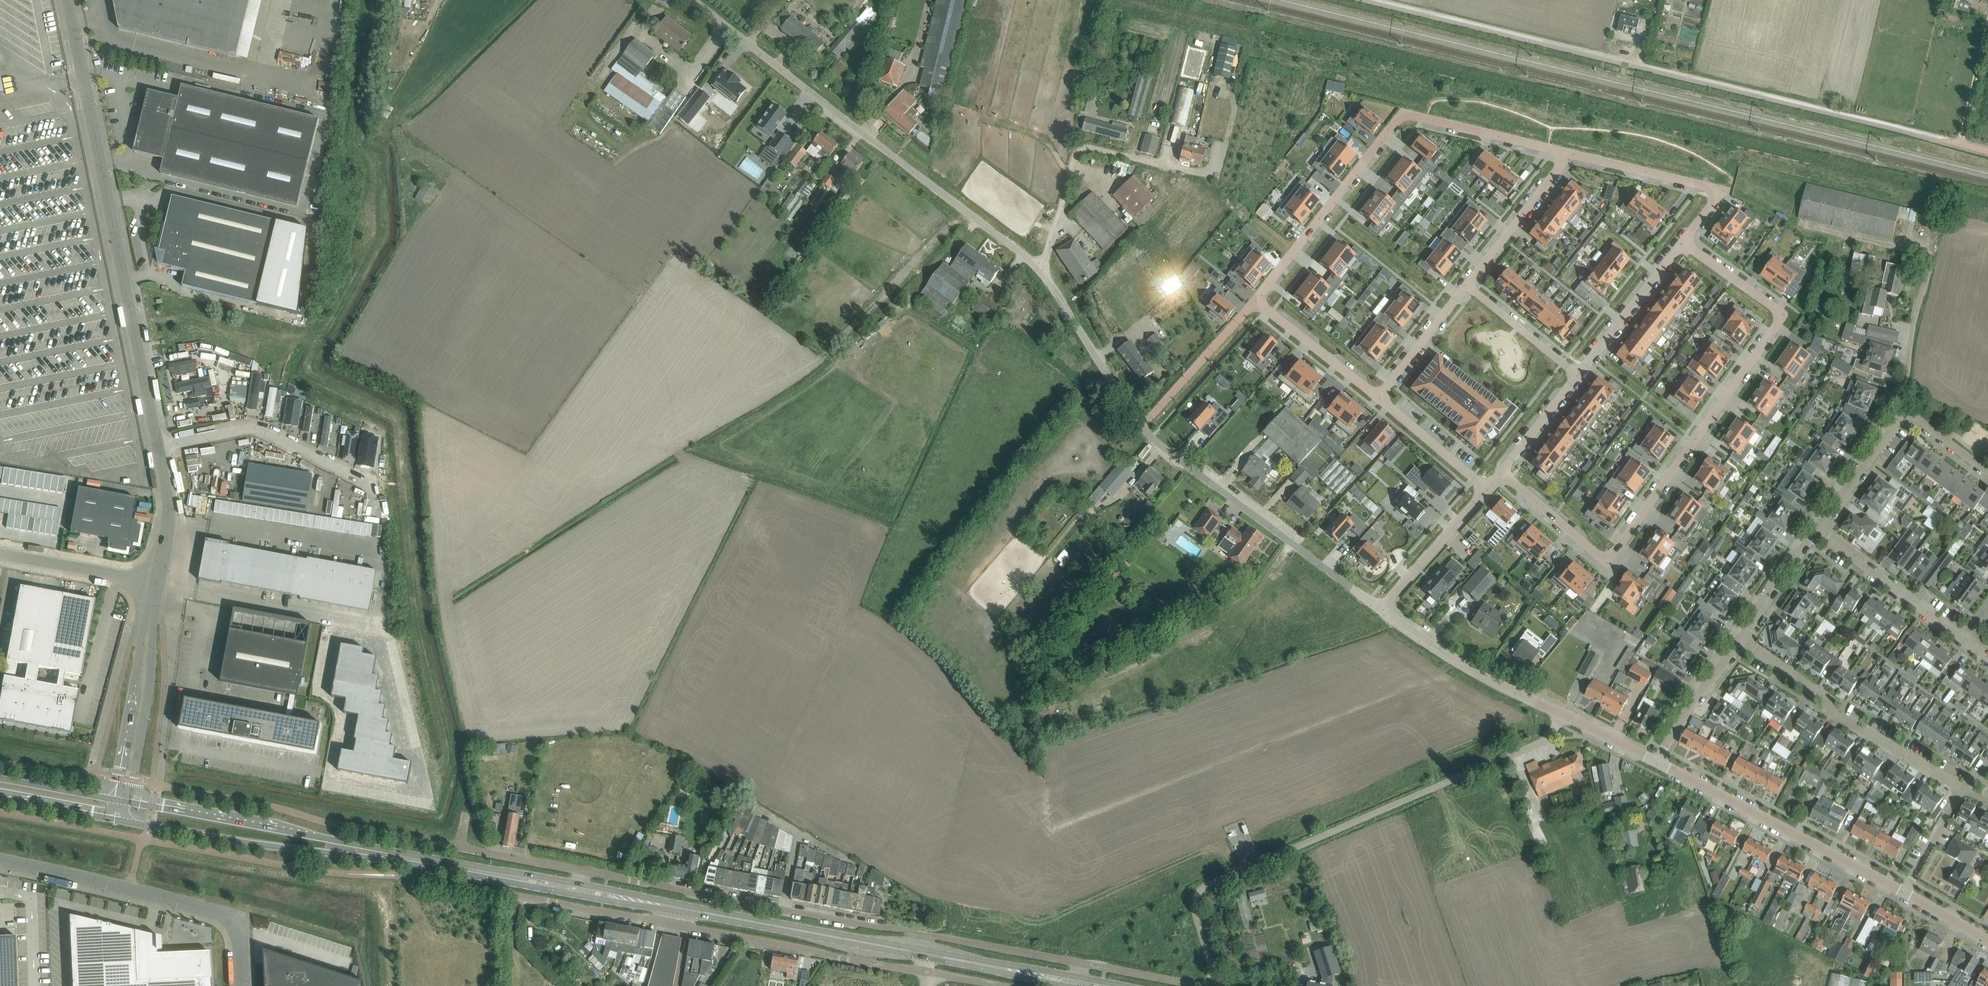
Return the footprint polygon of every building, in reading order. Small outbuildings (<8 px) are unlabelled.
[(250,0),(125,0),(124,5),(114,7),(119,29),(236,57),(250,0)] [(919,86),(930,88),(940,91),(944,92),(951,63),(966,0),(936,0),(922,58),(922,59),(926,60),(919,86)] [(785,11),(775,23),(814,56),(825,44),(812,34),(815,31),(809,26),(806,29),(785,11)] [(1622,15),(1617,31),(1623,33),(1625,26),(1638,29),(1640,19),(1622,15)] [(691,37),(667,18),(655,33),(679,51),(684,46),(684,47),(686,45),(685,44),(691,37)] [(849,49),(860,37),(865,30),(852,19),(838,36),(840,38),(830,50),(837,56),(846,46),(849,49)] [(610,84),(605,92),(647,121),(659,103),(663,98),(651,89),(637,79),(643,69),(644,70),(656,54),(636,39),(625,54),(623,53),(612,70),(617,74),(610,84)] [(1215,77),(1229,81),(1237,50),(1222,46),(1215,77)] [(275,48),(272,59),(299,68),(303,57),(275,48)] [(884,59),(876,79),(897,87),(901,78),(905,67),(898,64),(884,59)] [(1202,69),(1213,72),(1214,66),(1204,63),(1202,69)] [(727,72),(726,73),(724,72),(713,86),(735,103),(746,90),(739,84),(740,82),(727,72)] [(1128,115),(1141,119),(1152,78),(1140,75),(1128,115)] [(1343,94),(1345,85),(1328,81),(1325,90),(1343,94)] [(161,173),(298,206),(319,119),(182,86),(179,100),(149,93),(135,152),(164,159),(161,173)] [(700,89),(678,116),(689,124),(711,97),(700,89)] [(919,124),(912,119),(917,113),(911,108),(917,101),(904,89),(883,114),(909,136),(919,124)] [(675,90),(649,126),(660,134),(686,97),(675,90)] [(1095,93),(1085,91),(1080,112),(1090,114),(1095,93)] [(1172,122),(1184,125),(1186,116),(1188,103),(1180,101),(1179,104),(1174,103),(1172,111),(1181,113),(1180,116),(1174,114),(1172,122)] [(774,104),(757,127),(770,137),(773,133),(787,114),(774,104)] [(1360,106),(1347,122),(1357,130),(1361,125),(1372,134),(1381,123),(1360,106)] [(1191,126),(1188,125),(1186,132),(1193,134),(1195,127),(1196,127),(1199,117),(1194,116),(1191,126)] [(1129,127),(1114,123),(1113,125),(1085,118),(1082,130),(1110,137),(1110,139),(1116,140),(1117,139),(1125,141),(1129,127)] [(770,147),(762,158),(772,166),(780,154),(781,155),(791,140),(780,132),(777,136),(774,140),(769,146),(770,147)] [(821,133),(811,145),(815,148),(818,145),(821,148),(819,151),(817,154),(824,160),(824,159),(826,161),(831,154),(832,153),(838,146),(821,133)] [(1171,152),(1175,137),(1164,134),(1160,149),(1171,152)] [(1332,138),(1323,149),(1325,150),(1329,154),(1346,167),(1350,163),(1351,164),(1356,158),(1354,157),(1355,156),(1343,147),(1348,142),(1338,134),(1333,139),(1332,138)] [(1141,152),(1154,156),(1159,139),(1146,135),(1141,152)] [(1184,143),(1179,161),(1192,164),(1196,146),(1198,139),(1186,136),(1184,143)] [(1416,141),(1411,146),(1413,147),(1412,148),(1424,158),(1420,163),(1429,171),(1436,176),(1440,170),(1434,165),(1443,154),(1435,148),(1437,145),(1430,140),(1428,142),(1421,137),(1417,142),(1416,141)] [(795,168),(806,152),(807,152),(798,146),(787,162),(795,168)] [(1211,151),(1196,146),(1192,164),(1201,166),(1204,156),(1209,157),(1211,151)] [(1325,150),(1312,166),(1322,174),(1326,169),(1338,178),(1346,167),(1329,154),(1325,150)] [(1472,157),(1460,172),(1467,177),(1471,172),(1479,178),(1494,160),(1485,153),(1478,161),(1472,157)] [(842,164),(837,170),(846,177),(846,178),(851,182),(857,174),(855,172),(862,163),(849,154),(842,164)] [(824,159),(817,168),(825,173),(831,164),(826,161),(824,159)] [(1398,166),(1395,170),(1417,187),(1429,171),(1420,163),(1415,168),(1404,159),(1403,160),(1401,159),(1397,165),(1398,166)] [(1494,160),(1479,178),(1488,185),(1489,183),(1502,167),(1494,160)] [(1502,167),(1489,183),(1498,190),(1511,173),(1502,167)] [(1390,173),(1385,179),(1387,180),(1386,181),(1398,190),(1394,196),(1404,203),(1417,187),(1395,170),(1392,174),(1390,173)] [(1511,173),(1498,190),(1506,197),(1519,180),(1511,173)] [(827,174),(821,183),(826,186),(828,188),(834,179),(827,174)] [(1156,197),(1134,175),(1112,196),(1134,219),(1156,197)] [(1301,180),(1289,196),(1310,213),(1319,202),(1307,193),(1311,187),(1301,180)] [(815,185),(810,182),(801,194),(807,198),(811,194),(809,192),(815,185)] [(1452,183),(1449,187),(1453,191),(1457,186),(1452,183)] [(1579,189),(1571,183),(1564,192),(1564,193),(1564,192),(1579,204),(1580,204),(1586,196),(1589,199),(1594,193),(1583,184),(1579,189)] [(425,184),(416,201),(425,206),(434,190),(425,184)] [(1901,207),(1807,184),(1798,218),(1892,241),(1901,207)] [(827,214),(834,219),(852,193),(845,188),(827,214)] [(1372,199),(1369,203),(1391,220),(1404,203),(1394,196),(1390,201),(1378,192),(1377,193),(1376,191),(1371,197),(1372,199)] [(1092,192),(1070,214),(1106,250),(1128,229),(1092,192)] [(1564,192),(1564,193),(1558,201),(1576,215),(1583,206),(1580,204),(1579,204),(1564,192)] [(1635,217),(1648,200),(1639,193),(1633,201),(1629,197),(1620,208),(1634,219),(1636,217),(1635,217)] [(173,196),(166,224),(159,252),(165,253),(162,265),(167,267),(186,271),(182,286),(257,305),(299,315),(306,258),(309,230),(277,222),(173,196)] [(1289,196),(1276,213),(1286,220),(1290,215),(1301,224),(1303,222),(1305,223),(1308,218),(1307,217),(1310,213),(1289,196)] [(1479,208),(1469,200),(1456,216),(1478,233),(1481,230),(1482,231),(1487,224),(1486,223),(1486,222),(1475,213),(1479,208)] [(1644,223),(1657,207),(1648,200),(1635,217),(1636,217),(1644,223)] [(1576,215),(1558,201),(1551,209),(1566,221),(1569,224),(1576,215)] [(1369,203),(1360,214),(1372,223),(1368,228),(1378,236),(1391,220),(1369,203)] [(1653,230),(1666,214),(1657,207),(1644,223),(1653,230)] [(1734,208),(1727,217),(1745,232),(1752,223),(1756,217),(1747,210),(1743,215),(1734,208)] [(1566,221),(1551,209),(1544,218),(1559,230),(1560,228),(1566,221)] [(1264,216),(1258,210),(1255,214),(1262,219),(1264,216)] [(1418,225),(1423,219),(1418,215),(1413,221),(1418,225)] [(1478,233),(1456,216),(1443,233),(1453,240),(1457,235),(1469,244),(1470,243),(1471,245),(1476,238),(1475,237),(1478,233)] [(1720,225),(1720,226),(1738,240),(1745,232),(1727,217),(1720,225)] [(1559,230),(1544,218),(1538,226),(1553,238),(1552,238),(1556,241),(1564,231),(1560,228),(1559,230)] [(1546,246),(1552,238),(1553,238),(1538,226),(1538,225),(1530,235),(1538,241),(1534,246),(1545,254),(1550,249),(1546,246)] [(1712,234),(1709,239),(1717,245),(1728,254),(1738,240),(1720,226),(1720,225),(1712,234)] [(825,235),(816,228),(813,232),(822,239),(825,235)] [(1410,235),(1405,231),(1402,236),(1407,240),(1410,235)] [(1449,246),(1453,240),(1443,233),(1438,238),(1443,242),(1435,253),(1452,266),(1455,262),(1456,263),(1461,257),(1460,256),(1461,255),(1449,246)] [(1096,273),(1075,239),(1057,251),(1061,257),(1064,255),(1076,274),(1074,276),(1079,284),(1096,273)] [(1628,260),(1621,254),(1625,249),(1614,241),(1609,247),(1613,250),(1607,257),(1607,258),(1621,269),(1628,260)] [(1333,249),(1329,253),(1346,267),(1354,256),(1359,260),(1360,259),(1364,254),(1354,246),(1350,252),(1338,242),(1337,243),(1336,242),(1331,248),(1333,249)] [(1253,243),(1240,259),(1261,276),(1265,272),(1266,273),(1271,267),(1269,266),(1270,265),(1258,256),(1263,251),(1253,243)] [(944,262),(918,297),(944,316),(956,301),(977,274),(990,284),(1001,270),(987,260),(966,245),(950,267),(944,262)] [(1786,268),(1785,267),(1775,260),(1778,255),(1773,251),(1765,261),(1770,265),(1762,277),(1773,285),(1786,268)] [(1329,253),(1321,265),(1332,274),(1328,279),(1338,287),(1343,281),(1338,277),(1346,267),(1329,253)] [(1452,266),(1435,253),(1427,263),(1422,259),(1417,265),(1427,273),(1431,268),(1443,277),(1452,266)] [(1364,254),(1360,259),(1364,263),(1369,258),(1364,254)] [(1621,269),(1607,258),(1607,257),(1603,254),(1596,264),(1600,267),(1600,266),(1615,278),(1621,269)] [(1873,271),(1875,258),(1860,255),(1855,254),(1851,272),(1871,276),(1873,271)] [(1836,264),(1849,267),(1851,259),(1837,256),(1836,264)] [(1240,259),(1227,276),(1237,284),(1241,278),(1253,287),(1255,288),(1260,282),(1258,281),(1261,276),(1240,259)] [(1201,268),(1193,261),(1189,266),(1197,272),(1201,268)] [(1529,261),(1527,264),(1531,268),(1535,271),(1538,268),(1534,265),(1529,261)] [(1790,261),(1785,267),(1786,268),(1773,285),(1777,288),(1776,289),(1782,294),(1784,293),(1785,293),(1793,281),(1798,285),(1807,273),(1790,261)] [(1900,271),(1901,266),(1887,263),(1883,284),(1888,285),(1886,293),(1898,296),(1904,272),(1900,271)] [(1548,265),(1545,269),(1552,274),(1555,270),(1548,265)] [(1615,278),(1600,266),(1600,267),(1594,274),(1594,275),(1608,286),(1615,278)] [(1538,268),(1535,271),(1539,274),(1544,278),(1546,274),(1542,271),(1538,268)] [(1504,292),(1517,276),(1509,269),(1505,274),(1502,276),(1495,285),(1504,292)] [(1579,285),(1574,292),(1585,300),(1590,294),(1594,289),(1602,295),(1609,286),(1608,286),(1594,275),(1594,274),(1590,271),(1579,285)] [(1685,271),(1678,279),(1694,292),(1701,284),(1685,271)] [(1175,275),(1160,286),(1168,296),(1182,285),(1175,275)] [(1312,275),(1304,286),(1325,303),(1338,287),(1328,279),(1324,284),(1312,275)] [(1526,282),(1525,282),(1517,276),(1504,292),(1512,298),(1512,299),(1526,282)] [(1694,292),(1678,279),(1677,279),(1670,288),(1671,288),(1687,301),(1688,301),(1694,292)] [(1375,280),(1370,285),(1376,290),(1380,284),(1375,280)] [(1533,291),(1536,288),(1527,280),(1525,282),(1526,282),(1512,299),(1512,298),(1512,299),(1521,306),(1533,291)] [(1555,281),(1552,284),(1561,291),(1563,288),(1559,284),(1555,281)] [(1402,284),(1389,301),(1411,318),(1420,307),(1408,298),(1412,292),(1402,284)] [(1876,290),(1876,286),(1869,284),(1862,314),(1873,317),(1875,307),(1884,309),(1886,298),(1885,298),(1886,293),(1888,285),(1883,284),(1881,291),(1876,290)] [(1299,289),(1294,295),(1296,296),(1295,297),(1307,307),(1302,312),(1312,320),(1325,303),(1304,286),(1300,290),(1299,289)] [(1204,303),(1203,304),(1211,310),(1209,313),(1216,318),(1218,316),(1225,321),(1229,316),(1230,318),(1235,312),(1233,311),(1234,310),(1222,300),(1227,295),(1217,287),(1204,303)] [(1690,302),(1688,301),(1687,301),(1671,288),(1664,296),(1679,308),(1682,311),(1690,302)] [(1541,298),(1533,291),(1521,306),(1529,312),(1541,298)] [(1551,303),(1553,301),(1544,294),(1541,298),(1529,312),(1538,319),(1551,303)] [(982,295),(972,309),(988,321),(999,307),(982,295)] [(1362,296),(1357,302),(1362,306),(1367,300),(1362,296)] [(1679,308),(1664,296),(1658,305),(1672,316),(1673,316),(1679,308)] [(1411,318),(1389,301),(1377,317),(1386,325),(1391,320),(1402,329),(1403,328),(1405,329),(1410,323),(1408,322),(1411,318)] [(1551,303),(1538,319),(1546,326),(1558,312),(1560,310),(1551,303)] [(1676,319),(1673,316),(1672,316),(1658,305),(1657,304),(1650,313),(1651,314),(1651,313),(1669,328),(1676,319)] [(1754,325),(1741,316),(1745,311),(1735,304),(1731,309),(1735,313),(1729,321),(1729,322),(1747,335),(1747,336),(1748,334),(1750,335),(1755,328),(1753,327),(1754,325)] [(1566,318),(1558,312),(1546,326),(1554,333),(1566,318)] [(1663,336),(1669,328),(1651,313),(1651,314),(1644,322),(1663,336)] [(1340,324),(1344,318),(1339,314),(1334,319),(1340,324)] [(1569,314),(1566,318),(1554,333),(1563,341),(1569,333),(1574,337),(1583,326),(1569,314)] [(1382,330),(1386,325),(1377,317),(1364,334),(1385,351),(1388,347),(1390,348),(1395,342),(1393,340),(1394,339),(1382,330)] [(1747,335),(1729,322),(1729,321),(1725,318),(1713,334),(1723,341),(1727,336),(1739,345),(1747,335)] [(1663,336),(1644,322),(1638,330),(1652,342),(1656,345),(1663,336)] [(1847,323),(1842,339),(1861,345),(1870,348),(1868,355),(1891,363),(1894,351),(1892,350),(1893,345),(1880,340),(1867,337),(1865,337),(1864,337),(1854,333),(1856,326),(1847,323)] [(1870,326),(1867,337),(1880,340),(1891,343),(1893,331),(1870,326)] [(1646,350),(1652,342),(1638,330),(1631,339),(1645,350),(1646,350)] [(1167,347),(1164,344),(1165,343),(1155,333),(1145,341),(1154,352),(1155,352),(1158,355),(1167,347)] [(1385,351),(1364,334),(1351,350),(1361,358),(1365,352),(1377,362),(1377,361),(1379,362),(1384,355),(1382,354),(1385,351)] [(1265,335),(1246,359),(1263,372),(1271,362),(1265,358),(1276,344),(1275,344),(1276,342),(1271,338),(1269,339),(1265,335)] [(1731,358),(1718,349),(1721,344),(1711,337),(1707,343),(1712,346),(1705,355),(1705,356),(1706,355),(1723,368),(1724,369),(1725,367),(1727,368),(1731,361),(1730,360),(1731,358)] [(1645,350),(1631,339),(1625,347),(1624,347),(1639,359),(1639,360),(1642,362),(1650,353),(1646,350),(1645,350)] [(1140,353),(1130,340),(1118,350),(1142,381),(1154,371),(1140,353)] [(1793,344),(1785,356),(1807,372),(1819,355),(1809,348),(1805,353),(1793,344)] [(1633,367),(1639,360),(1639,359),(1624,347),(1625,347),(1624,347),(1617,356),(1625,362),(1621,367),(1632,376),(1636,370),(1633,367)] [(1438,354),(1410,390),(1459,428),(1455,433),(1457,435),(1476,450),(1494,428),(1499,432),(1518,409),(1506,399),(1502,405),(1438,354)] [(209,363),(223,365),(225,358),(211,355),(209,363)] [(1716,378),(1723,368),(1706,355),(1705,356),(1699,365),(1693,361),(1689,367),(1704,377),(1707,372),(1716,378)] [(1887,374),(1891,363),(1868,355),(1866,362),(1857,359),(1854,368),(1869,375),(1882,379),(1884,373),(1887,374)] [(1795,388),(1807,372),(1785,356),(1782,359),(1780,358),(1777,363),(1778,364),(1776,367),(1789,376),(1785,381),(1795,388)] [(200,371),(197,358),(169,364),(172,377),(200,371)] [(1836,358),(1831,367),(1849,377),(1854,368),(1836,358)] [(1285,369),(1277,379),(1293,392),(1311,370),(1300,361),(1290,373),(1285,369)] [(232,362),(228,375),(241,380),(246,367),(232,362)] [(256,408),(264,372),(253,370),(245,406),(256,408)] [(1311,370),(1293,392),(1310,405),(1318,395),(1312,391),(1322,379),(1321,378),(1322,377),(1315,371),(1314,373),(1311,370)] [(1707,391),(1695,382),(1699,377),(1688,370),(1684,375),(1689,379),(1683,388),(1682,389),(1700,401),(1702,399),(1703,400),(1708,394),(1706,393),(1707,391)] [(1851,381),(1847,391),(1851,393),(1855,394),(1872,402),(1872,401),(1874,401),(1876,396),(1875,395),(1876,391),(1867,387),(1869,381),(1858,377),(1855,383),(1851,381)] [(1592,387),(1592,388),(1607,399),(1606,400),(1607,400),(1607,399),(1614,391),(1617,394),(1622,388),(1611,380),(1607,385),(1599,378),(1592,387)] [(211,387),(209,379),(176,386),(178,393),(193,390),(194,397),(206,395),(205,388),(211,387)] [(1766,382),(1758,393),(1776,407),(1776,406),(1784,396),(1788,399),(1792,393),(1782,386),(1778,391),(1766,382)] [(247,386),(231,385),(230,398),(246,399),(247,386)] [(1592,388),(1586,396),(1600,408),(1601,407),(1606,400),(1607,399),(1592,388)] [(1700,401),(1682,389),(1683,388),(1682,388),(1675,398),(1670,394),(1666,400),(1677,407),(1681,402),(1694,412),(1701,401),(1700,401)] [(1327,402),(1319,411),(1325,416),(1328,411),(1338,419),(1339,420),(1352,403),(1349,400),(1350,398),(1343,393),(1342,395),(1341,394),(1332,406),(1327,402)] [(1780,409),(1776,406),(1776,407),(1758,393),(1749,405),(1762,413),(1758,418),(1768,426),(1780,409)] [(1851,393),(1844,409),(1856,415),(1858,408),(1868,412),(1870,408),(1871,408),(1873,403),(1872,402),(1855,394),(1851,393)] [(1823,399),(1816,394),(1812,401),(1818,405),(1823,399)] [(1242,395),(1230,408),(1236,412),(1248,400),(1242,395)] [(1586,396),(1579,405),(1595,417),(1596,417),(1602,409),(1602,408),(1601,407),(1600,408),(1586,396)] [(290,428),(296,398),(290,397),(289,403),(287,403),(283,423),(285,424),(285,427),(290,428)] [(198,399),(186,401),(188,409),(200,406),(198,399)] [(308,431),(313,404),(308,403),(303,430),(308,431)] [(1194,414),(1189,420),(1200,430),(1209,419),(1219,428),(1229,416),(1215,403),(1210,409),(1204,403),(1200,407),(1198,405),(1192,411),(1194,414)] [(1338,419),(1335,424),(1351,437),(1359,427),(1354,423),(1363,412),(1362,411),(1364,409),(1357,404),(1356,406),(1352,403),(1339,420),(1338,419)] [(1579,405),(1572,413),(1591,427),(1597,419),(1598,418),(1596,417),(1595,417),(1579,405)] [(1838,413),(1832,422),(1833,422),(1853,436),(1854,436),(1858,432),(1857,431),(1860,427),(1851,421),(1856,415),(1844,409),(1839,406),(1835,412),(1838,413)] [(278,425),(282,408),(276,407),(273,424),(278,425)] [(1286,407),(1263,433),(1279,447),(1282,451),(1299,466),(1320,442),(1322,440),(1286,407)] [(1815,411),(1809,407),(1805,412),(1812,416),(1815,411)] [(326,445),(332,414),(326,413),(320,444),(326,445)] [(1566,421),(1566,422),(1584,436),(1591,427),(1572,413),(1566,421)] [(1655,428),(1648,437),(1665,450),(1673,440),(1661,431),(1664,426),(1654,419),(1650,424),(1655,428)] [(1755,423),(1751,428),(1739,420),(1738,420),(1737,419),(1732,426),(1733,427),(1731,431),(1749,444),(1757,433),(1761,436),(1765,431),(1755,423)] [(1566,421),(1558,430),(1559,431),(1559,430),(1574,441),(1577,444),(1584,436),(1566,422),(1566,421)] [(1393,433),(1381,422),(1364,442),(1376,452),(1393,433)] [(1828,432),(1824,437),(1835,445),(1838,440),(1846,446),(1849,442),(1850,443),(1853,438),(1852,437),(1853,436),(1833,422),(1827,431),(1828,432)] [(343,454),(348,423),(344,423),(338,453),(343,454)] [(1323,427),(1318,435),(1323,439),(1328,431),(1323,427)] [(1559,431),(1552,439),(1567,450),(1571,453),(1577,444),(1574,441),(1559,430),(1559,431)] [(1753,447),(1749,444),(1731,431),(1728,435),(1726,434),(1722,440),(1723,442),(1735,451),(1731,456),(1741,463),(1753,447)] [(362,436),(358,466),(367,467),(372,468),(373,468),(373,467),(374,466),(378,439),(362,436)] [(1776,436),(1771,445),(1777,449),(1783,441),(1776,436)] [(1665,450),(1648,437),(1641,447),(1636,444),(1632,449),(1642,457),(1646,452),(1658,460),(1665,450)] [(1824,437),(1814,452),(1833,465),(1833,464),(1834,465),(1838,460),(1836,459),(1839,455),(1831,450),(1835,445),(1824,437)] [(1546,447),(1564,461),(1571,453),(1567,450),(1552,439),(1546,447)] [(1916,467),(1928,451),(1916,442),(1913,446),(1908,442),(1887,470),(1900,480),(1904,475),(1896,469),(1905,458),(1916,467)] [(1539,455),(1538,456),(1539,456),(1557,470),(1564,461),(1546,447),(1546,446),(1539,455)] [(1390,449),(1384,456),(1392,462),(1398,455),(1390,449)] [(1627,458),(1620,468),(1642,483),(1649,473),(1637,464),(1640,459),(1629,451),(1625,456),(1627,458)] [(1927,475),(1939,460),(1928,451),(1916,467),(1927,475)] [(1814,452),(1804,466),(1814,473),(1818,468),(1826,474),(1829,470),(1830,471),(1833,466),(1832,466),(1833,465),(1814,452)] [(1283,469),(1272,462),(1269,459),(1265,464),(1254,456),(1243,471),(1250,476),(1252,474),(1255,476),(1249,484),(1257,490),(1269,474),(1276,479),(1283,469)] [(1539,456),(1532,465),(1539,470),(1536,475),(1546,484),(1557,470),(1539,456)] [(1765,456),(1762,460),(1768,464),(1771,460),(1765,456)] [(1300,467),(1290,478),(1299,487),(1310,476),(1313,479),(1317,474),(1313,470),(1313,469),(1315,467),(1307,459),(1305,461),(1300,467)] [(1710,459),(1703,468),(1726,485),(1737,470),(1727,463),(1723,468),(1710,459)] [(1319,478),(1337,495),(1354,477),(1336,460),(1319,478)] [(1939,484),(1950,468),(1939,460),(1927,475),(1939,484)] [(1802,468),(1794,480),(1813,493),(1813,492),(1814,493),(1817,489),(1816,488),(1819,484),(1811,478),(1814,473),(1804,466),(1799,462),(1797,465),(1802,468)] [(1105,481),(1099,487),(1107,494),(1111,498),(1117,492),(1133,473),(1121,463),(1105,481)] [(249,464),(243,502),(306,512),(312,475),(249,464)] [(1357,476),(1362,471),(1355,464),(1350,469),(1357,476)] [(1429,487),(1439,497),(1450,484),(1432,468),(1425,477),(1414,467),(1406,476),(1424,492),(1429,487)] [(1620,468),(1620,467),(1607,484),(1617,491),(1622,485),(1634,494),(1642,483),(1620,468)] [(2,480),(1,483),(8,485),(10,469),(4,468),(2,480)] [(1143,476),(1135,485),(1148,496),(1149,497),(1154,491),(1157,487),(1163,480),(1155,473),(1156,472),(1152,468),(1151,469),(1150,468),(1143,476)] [(1726,485),(1703,468),(1703,469),(1701,473),(1699,472),(1694,478),(1696,480),(1708,489),(1704,494),(1714,501),(1726,485)] [(1950,492),(1962,477),(1950,468),(1939,484),(1950,492)] [(10,469),(8,485),(15,486),(17,470),(10,469)] [(17,470),(15,486),(22,487),(24,471),(17,470)] [(24,471),(22,487),(29,488),(31,472),(24,471)] [(31,472),(29,488),(36,489),(38,473),(31,472)] [(38,473),(36,489),(43,490),(45,474),(38,473)] [(45,474),(43,490),(50,491),(52,475),(45,474)] [(52,475),(50,491),(56,492),(59,477),(52,475)] [(1781,484),(1777,489),(1784,494),(1794,502),(1798,497),(1806,502),(1809,498),(1810,499),(1813,495),(1812,494),(1813,493),(1794,480),(1788,476),(1782,484),(1781,484)] [(59,477),(56,492),(63,493),(66,478),(59,477)] [(1962,501),(1973,485),(1962,477),(1950,492),(1962,501)] [(1893,507),(1899,499),(1905,503),(1912,493),(1893,479),(1892,480),(1894,481),(1891,485),(1887,482),(1886,484),(1880,479),(1878,482),(1876,482),(1873,485),(1873,488),(1871,490),(1893,507)] [(1613,496),(1617,491),(1607,484),(1607,483),(1602,489),(1607,493),(1600,503),(1618,515),(1626,505),(1613,496)] [(1358,488),(1355,485),(1349,491),(1353,494),(1358,488)] [(1985,494),(1973,485),(1962,501),(1974,510),(1979,504),(1979,503),(1985,494)] [(1419,495),(1408,486),(1395,501),(1399,504),(1396,507),(1407,517),(1408,515),(1415,521),(1416,520),(1418,521),(1425,513),(1423,512),(1424,510),(1418,504),(1419,504),(1418,503),(1416,501),(1415,501),(1414,501),(1413,501),(1419,495)] [(136,498),(78,487),(70,532),(108,539),(107,544),(111,545),(110,550),(125,552),(126,548),(132,549),(133,544),(137,544),(140,527),(136,526),(137,521),(131,520),(136,498)] [(1301,488),(1288,503),(1294,509),(1296,508),(1307,518),(1320,505),(1309,496),(1301,488)] [(1871,490),(1870,493),(1867,493),(1865,497),(1865,499),(1863,502),(1869,506),(1868,508),(1872,511),(1869,515),(1867,513),(1866,514),(1885,528),(1891,521),(1890,516),(1888,514),(1893,507),(1871,490)] [(1985,494),(1979,503),(1979,504),(1987,510),(1987,490),(1985,494)] [(1780,499),(1771,506),(1774,508),(1777,511),(1792,522),(1793,521),(1794,522),(1797,517),(1796,516),(1799,512),(1791,506),(1794,502),(1784,494),(1780,499)] [(1685,495),(1677,507),(1699,523),(1700,522),(1695,519),(1702,508),(1707,512),(1711,506),(1701,499),(1697,504),(1685,495)] [(5,499),(2,513),(8,514),(10,500),(5,499)] [(1494,548),(1516,522),(1511,518),(1515,513),(1516,513),(1509,507),(1510,505),(1503,499),(1493,511),(1491,510),(1486,515),(1495,523),(1494,525),(1499,529),(1488,543),(1494,548)] [(10,500),(8,514),(14,515),(16,501),(10,500)] [(16,501),(14,515),(15,515),(20,516),(22,502),(16,501)] [(22,502),(20,516),(22,516),(26,517),(28,503),(22,502)] [(1600,503),(1600,502),(1593,512),(1589,509),(1585,515),(1595,522),(1598,517),(1611,526),(1612,524),(1614,525),(1618,519),(1617,518),(1618,516),(1618,515),(1600,503)] [(28,503),(26,517),(29,517),(32,518),(34,504),(28,503)] [(34,504),(32,518),(35,518),(38,519),(40,505),(34,504)] [(40,505),(38,519),(41,519),(45,520),(47,506),(40,505)] [(47,506),(45,520),(47,520),(52,521),(54,507),(47,506)] [(54,507),(52,521),(53,521),(59,522),(61,508),(54,507)] [(1699,523),(1677,507),(1669,518),(1681,527),(1677,532),(1687,539),(1699,523)] [(1727,508),(1724,512),(1730,516),(1733,512),(1727,508)] [(1760,511),(1756,517),(1758,518),(1764,522),(1774,530),(1778,525),(1786,531),(1789,527),(1790,528),(1793,523),(1792,522),(1777,511),(1774,508),(1768,517),(1760,511)] [(1193,529),(1207,539),(1220,520),(1214,516),(1215,514),(1208,509),(1193,529)] [(8,514),(6,528),(13,529),(15,515),(14,515),(8,514)] [(15,515),(13,529),(20,530),(22,516),(20,516),(15,515)] [(1844,528),(1843,530),(1849,535),(1850,533),(1859,540),(1864,534),(1869,537),(1876,542),(1882,534),(1875,529),(1878,525),(1866,516),(1862,522),(1853,515),(1843,528),(1844,528)] [(22,516),(20,530),(27,531),(29,517),(26,517),(22,516)] [(1342,516),(1327,533),(1338,543),(1349,530),(1359,538),(1367,529),(1353,516),(1348,522),(1342,516)] [(29,517),(27,531),(33,532),(35,518),(32,518),(29,517)] [(1942,517),(1928,518),(1937,525),(1943,517),(1942,517)] [(35,518),(33,532),(39,533),(41,519),(38,519),(35,518)] [(1758,518),(1748,532),(1754,537),(1772,550),(1773,549),(1774,550),(1777,545),(1776,545),(1779,541),(1771,535),(1774,530),(1764,522),(1758,518)] [(41,519),(39,533),(44,534),(47,520),(45,520),(41,519)] [(47,520),(44,534),(50,535),(53,521),(52,521),(47,520)] [(53,521),(50,535),(56,536),(59,522),(53,521)] [(1413,524),(1409,521),(1404,527),(1408,530),(1413,524)] [(1528,552),(1542,536),(1532,527),(1522,538),(1518,534),(1509,544),(1514,548),(1516,546),(1526,554),(1527,555),(1529,553),(1528,552)] [(1956,527),(1952,532),(1958,536),(1959,536),(1962,532),(1956,527)] [(1242,567),(1263,537),(1250,528),(1243,537),(1232,528),(1224,539),(1237,547),(1229,558),(1242,567)] [(1363,537),(1352,549),(1362,558),(1359,560),(1366,566),(1368,564),(1375,569),(1378,565),(1380,567),(1384,561),(1383,560),(1384,558),(1371,547),(1380,537),(1370,529),(1363,537)] [(1903,571),(1918,552),(1910,547),(1918,537),(1909,530),(1896,548),(1896,549),(1897,548),(1902,552),(1895,561),(1894,561),(1894,562),(1899,565),(1898,567),(1903,571)] [(1740,538),(1735,545),(1739,547),(1754,558),(1757,553),(1766,559),(1768,555),(1769,556),(1773,551),(1772,551),(1772,550),(1754,537),(1748,532),(1742,540),(1740,538)] [(1658,533),(1650,544),(1667,557),(1672,560),(1679,551),(1683,554),(1688,547),(1674,537),(1670,542),(1658,533)] [(1542,556),(1552,545),(1542,536),(1528,552),(1529,553),(1538,561),(1534,565),(1539,569),(1547,560),(1542,556)] [(1983,542),(1984,543),(1978,550),(1984,555),(1987,558),(1987,536),(1983,542)] [(230,544),(206,540),(199,581),(222,585),(223,583),(292,596),(302,598),(301,600),(370,613),(377,571),(309,559),(309,561),(299,559),(230,546),(230,544)] [(1667,557),(1650,544),(1642,556),(1654,565),(1650,570),(1661,577),(1664,571),(1660,568),(1667,557)] [(1714,544),(1711,549),(1716,552),(1719,547),(1714,544)] [(1701,546),(1698,550),(1705,555),(1708,550),(1701,546)] [(1740,556),(1733,565),(1737,567),(1752,578),(1753,577),(1754,578),(1757,574),(1756,573),(1759,569),(1750,563),(1754,558),(1739,547),(1735,552),(1740,556)] [(1698,551),(1694,557),(1700,561),(1704,555),(1698,551)] [(1940,560),(1935,568),(1942,573),(1947,566),(1954,557),(1948,552),(1947,551),(1940,560)] [(1497,555),(1492,552),(1487,557),(1492,561),(1497,555)] [(1925,558),(1918,552),(1903,571),(1909,576),(1910,574),(1915,577),(1916,577),(1915,577),(1921,569),(1926,573),(1926,574),(1938,559),(1929,552),(1925,558)] [(1984,555),(1979,562),(1973,557),(1966,566),(1982,578),(1987,571),(1987,572),(1987,558),(1984,555)] [(1569,588),(1583,571),(1574,563),(1564,575),(1559,570),(1551,580),(1565,592),(1566,593),(1570,588),(1569,588)] [(1455,579),(1463,569),(1457,564),(1454,568),(1449,564),(1444,569),(1442,567),(1434,577),(1432,575),(1432,576),(1433,577),(1422,589),(1428,594),(1428,595),(1430,597),(1426,601),(1432,606),(1456,579),(1455,579)] [(1727,574),(1723,579),(1734,587),(1737,582),(1745,588),(1748,584),(1749,584),(1753,580),(1752,579),(1752,578),(1737,567),(1730,576),(1727,574)] [(1478,602),(1496,581),(1481,568),(1465,587),(1463,588),(1478,602)] [(1930,589),(1942,573),(1935,568),(1923,583),(1930,589)] [(1836,595),(1845,583),(1844,583),(1843,585),(1838,582),(1840,580),(1825,570),(1807,573),(1808,578),(1803,586),(1813,593),(1820,584),(1836,595)] [(1583,591),(1593,580),(1583,571),(1569,588),(1570,588),(1578,596),(1572,603),(1579,609),(1590,597),(1583,591)] [(1645,599),(1653,589),(1656,591),(1660,584),(1647,575),(1643,581),(1630,572),(1628,574),(1627,573),(1622,579),(1624,581),(1622,582),(1623,583),(1641,595),(1645,599)] [(1978,583),(1981,580),(1976,576),(1974,580),(1969,576),(1960,587),(1976,599),(1985,588),(1978,583)] [(1713,593),(1716,596),(1732,607),(1732,606),(1733,607),(1737,602),(1736,601),(1738,597),(1730,591),(1734,587),(1723,579),(1713,593)] [(1633,606),(1641,595),(1623,583),(1615,594),(1627,603),(1624,608),(1635,615),(1639,610),(1633,606)] [(74,701),(76,702),(78,691),(62,688),(65,672),(82,675),(95,600),(20,586),(1,688),(4,688),(0,710),(0,718),(68,730),(74,701)] [(1968,610),(1976,599),(1960,587),(1952,598),(1957,602),(1954,607),(1958,610),(1961,605),(1968,610)] [(1852,612),(1863,597),(1853,590),(1849,596),(1843,592),(1831,609),(1837,614),(1843,606),(1852,612)] [(1701,598),(1697,603),(1701,606),(1703,608),(1714,615),(1717,610),(1725,616),(1728,612),(1729,613),(1732,608),(1731,607),(1732,607),(1716,596),(1713,593),(1711,592),(1705,600),(1701,598)] [(1795,596),(1791,600),(1792,601),(1791,602),(1807,613),(1814,604),(1817,607),(1820,609),(1824,604),(1821,601),(1811,595),(1808,599),(1798,593),(1796,596),(1795,596)] [(1866,625),(1882,603),(1879,601),(1876,603),(1871,599),(1871,600),(1866,596),(1857,609),(1866,616),(1862,621),(1866,625)] [(1675,599),(1671,604),(1676,608),(1680,603),(1675,599)] [(1661,602),(1658,607),(1665,612),(1668,607),(1661,602)] [(1807,613),(1791,602),(1791,603),(1790,603),(1786,607),(1787,608),(1785,612),(1795,619),(1791,623),(1801,630),(1805,625),(1801,622),(1807,613)] [(1879,626),(1889,613),(1884,609),(1886,606),(1882,603),(1866,625),(1870,628),(1874,622),(1879,626)] [(1484,604),(1478,614),(1472,622),(1480,627),(1481,625),(1496,634),(1494,636),(1495,637),(1506,618),(1484,604)] [(1701,606),(1691,620),(1696,624),(1712,635),(1712,634),(1713,635),(1717,630),(1716,630),(1718,626),(1710,620),(1714,615),(1703,608),(1701,606)] [(1889,633),(1901,617),(1897,614),(1895,617),(1889,613),(1879,626),(1889,633)] [(1898,640),(1908,627),(1902,623),(1905,620),(1901,617),(1889,633),(1898,640)] [(1792,658),(1793,658),(1801,646),(1784,635),(1791,626),(1780,618),(1775,626),(1770,627),(1773,645),(1787,655),(1789,653),(1793,656),(1792,658)] [(1553,631),(1559,624),(1555,620),(1549,628),(1553,631)] [(1682,627),(1678,632),(1683,636),(1693,643),(1697,638),(1705,644),(1708,640),(1709,641),(1712,636),(1711,636),(1712,635),(1696,624),(1691,620),(1685,629),(1682,627)] [(1825,621),(1817,633),(1822,637),(1827,630),(1833,634),(1837,628),(1825,621)] [(1927,637),(1927,636),(1918,629),(1917,629),(1913,626),(1913,625),(1900,642),(1910,649),(1909,651),(1907,650),(1904,653),(1911,658),(1915,653),(1927,637)] [(298,696),(307,646),(230,632),(221,682),(291,695),(295,696),(298,696)] [(1524,634),(1511,651),(1518,656),(1521,659),(1520,661),(1528,667),(1540,651),(1546,655),(1557,640),(1551,634),(1541,647),(1524,634)] [(1683,643),(1676,652),(1691,663),(1692,663),(1693,663),(1696,659),(1695,658),(1698,654),(1690,648),(1693,643),(1683,636),(1679,641),(1683,643)] [(1924,659),(1934,646),(1928,642),(1931,640),(1927,637),(1915,653),(1924,659)] [(1822,653),(1825,649),(1816,643),(1810,639),(1801,652),(1806,656),(1802,662),(1805,665),(1805,666),(1809,669),(1810,668),(1811,669),(1822,653)] [(335,684),(332,698),(347,700),(344,714),(359,717),(357,729),(355,740),(357,741),(354,753),(342,751),(338,771),(351,773),(362,776),(374,778),(385,780),(396,782),(409,784),(413,764),(400,762),(395,761),(397,748),(391,747),(393,735),(387,734),(389,722),(383,721),(386,707),(380,706),(383,693),(377,691),(379,678),(373,676),(377,658),(364,655),(365,650),(353,647),(342,645),(337,670),(335,684)] [(1602,658),(1591,652),(1594,647),(1591,645),(1587,651),(1590,653),(1579,673),(1591,679),(1602,658)] [(1933,666),(1945,650),(1941,647),(1939,650),(1934,646),(1924,659),(1933,666)] [(1624,673),(1634,658),(1637,653),(1629,647),(1616,668),(1620,671),(1624,673)] [(1832,669),(1839,659),(1834,655),(1834,656),(1825,649),(1822,653),(1811,669),(1812,669),(1811,670),(1816,674),(1817,673),(1821,675),(1827,666),(1832,669)] [(1952,661),(1952,660),(1947,656),(1949,653),(1945,650),(1933,666),(1947,677),(1957,664),(1952,661)] [(1666,659),(1663,664),(1673,672),(1677,667),(1685,673),(1688,669),(1689,669),(1692,665),(1691,664),(1691,663),(1676,652),(1670,662),(1666,659)] [(1897,654),(1893,652),(1888,659),(1895,664),(1898,660),(1899,657),(1897,654)] [(1652,675),(1636,666),(1639,661),(1634,658),(1624,673),(1620,671),(1619,672),(1620,673),(1615,681),(1623,686),(1628,677),(1646,686),(1652,675)] [(1840,689),(1851,673),(1842,667),(1844,663),(1839,659),(1832,669),(1837,672),(1830,682),(1834,685),(1833,686),(1838,689),(1839,688),(1840,689)] [(1961,687),(1973,671),(1969,669),(1967,671),(1962,667),(1961,668),(1957,664),(1947,677),(1961,687)] [(1676,676),(1660,668),(1655,678),(1671,686),(1676,676)] [(1977,674),(1973,671),(1961,687),(1970,694),(1980,681),(1975,677),(1977,674)] [(1856,686),(1861,689),(1868,679),(1863,676),(1862,675),(1860,679),(1851,673),(1840,689),(1841,689),(1840,690),(1845,694),(1845,693),(1849,695),(1856,686)] [(1867,699),(1877,685),(1880,681),(1874,676),(1871,681),(1868,679),(1861,689),(1858,693),(1867,699)] [(1743,691),(1760,703),(1768,691),(1767,692),(1762,689),(1763,687),(1749,677),(1731,681),(1732,686),(1727,693),(1737,700),(1743,691)] [(1907,679),(1905,683),(1909,686),(1914,689),(1916,686),(1911,682),(1907,679)] [(1594,680),(1586,695),(1602,704),(1601,707),(1602,707),(1611,689),(1594,680)] [(1987,690),(1987,683),(1987,682),(1985,685),(1980,681),(1970,694),(1979,701),(1987,690)] [(1611,689),(1602,707),(1619,716),(1629,699),(1627,697),(1630,692),(1617,684),(1614,691),(1611,689)] [(1876,706),(1886,691),(1877,685),(1867,699),(1876,706)] [(1885,712),(1898,693),(1892,689),(1889,693),(1886,691),(1876,706),(1885,712)] [(1979,701),(1987,708),(1987,690),(1979,701)] [(1925,692),(1922,695),(1926,698),(1932,701),(1934,698),(1929,695),(1925,692)] [(1765,700),(1758,710),(1763,713),(1762,715),(1771,721),(1772,720),(1786,700),(1785,699),(1785,698),(1781,695),(1780,696),(1776,693),(1769,703),(1765,700)] [(1894,718),(1904,703),(1901,701),(1904,697),(1898,693),(1885,712),(1894,718)] [(321,725),(291,719),(295,696),(291,695),(286,718),(186,699),(180,728),(209,734),(209,733),(223,735),(223,736),(280,747),(280,746),(286,747),(286,748),(315,754),(321,725)] [(1655,703),(1644,697),(1636,712),(1640,714),(1636,723),(1642,726),(1641,728),(1647,731),(1648,729),(1650,730),(1659,713),(1652,709),(1655,703)] [(1795,707),(1786,700),(1772,720),(1786,730),(1793,720),(1788,716),(1795,707)] [(1944,710),(1946,707),(1937,700),(1935,704),(1944,710)] [(1960,709),(1965,712),(1971,704),(1965,701),(1962,705),(1960,709)] [(1735,715),(1739,717),(1748,723),(1752,718),(1741,710),(1733,705),(1730,710),(1720,703),(1717,707),(1716,706),(1713,711),(1714,712),(1713,713),(1729,724),(1735,715)] [(1902,724),(1912,710),(1904,703),(1894,718),(1902,724)] [(1745,704),(1741,710),(1752,718),(1756,711),(1745,704)] [(1951,718),(1955,713),(1946,707),(1944,710),(1942,712),(1951,718)] [(1922,716),(1912,710),(1902,724),(1912,730),(1922,716)] [(1803,736),(1814,720),(1805,713),(1798,723),(1793,720),(1786,730),(1792,733),(1794,729),(1803,736)] [(1925,737),(1935,723),(1926,716),(1916,731),(1925,737)] [(1699,729),(1703,722),(1694,717),(1690,724),(1699,729)] [(1824,726),(1814,720),(1803,736),(1812,742),(1810,746),(1815,749),(1818,745),(1822,739),(1817,736),(1824,726)] [(1934,743),(1944,729),(1935,723),(1925,737),(1934,743)] [(1977,728),(1973,733),(1978,737),(1982,731),(1977,728)] [(1835,752),(1846,736),(1836,729),(1829,739),(1825,736),(1822,739),(1818,745),(1823,749),(1826,745),(1835,752)] [(1943,750),(1953,735),(1944,729),(1934,743),(1943,750)] [(1691,749),(1698,736),(1687,730),(1680,743),(1691,749)] [(1982,731),(1978,737),(1987,744),(1987,736),(1982,731)] [(1952,756),(1962,741),(1953,735),(1943,750),(1952,756)] [(1703,755),(1709,742),(1698,736),(1691,749),(1703,755)] [(1855,742),(1846,736),(1835,752),(1844,758),(1841,762),(1846,765),(1853,755),(1848,752),(1855,742)] [(1714,761),(1721,748),(1720,748),(1723,744),(1717,740),(1714,745),(1709,742),(1703,755),(1714,761)] [(1961,762),(1971,748),(1962,741),(1952,756),(1961,762)] [(505,744),(492,745),(493,757),(507,755),(505,744)] [(1776,745),(1772,750),(1777,754),(1781,749),(1776,745)] [(1725,767),(1730,758),(1732,754),(1721,748),(1714,761),(1725,767)] [(1980,754),(1971,748),(1961,762),(1970,768),(1980,754)] [(1863,772),(1874,756),(1865,749),(1858,759),(1853,755),(1846,765),(1852,769),(1854,765),(1863,772)] [(1765,750),(1761,758),(1766,761),(1771,753),(1765,750)] [(1766,761),(1766,763),(1770,765),(1775,755),(1771,753),(1766,761)] [(1526,766),(1530,775),(1540,798),(1574,783),(1571,776),(1584,770),(1578,755),(1565,761),(1564,759),(1540,769),(1537,761),(1526,766)] [(1874,756),(1863,772),(1861,775),(1875,785),(1877,781),(1882,775),(1877,772),(1884,762),(1874,756)] [(1737,762),(1732,771),(1744,777),(1751,764),(1739,758),(1737,762)] [(1782,761),(1779,765),(1779,766),(1783,767),(1790,771),(1792,766),(1782,761)] [(1807,761),(1802,768),(1803,769),(1805,770),(1808,771),(1813,765),(1807,761)] [(1762,770),(1755,783),(1766,789),(1773,776),(1775,772),(1768,768),(1770,765),(1766,763),(1762,770)] [(1593,768),(1595,778),(1597,789),(1599,795),(1615,792),(1612,774),(1610,764),(1593,768)] [(1751,764),(1744,777),(1755,783),(1762,770),(1751,764)] [(1797,765),(1794,772),(1800,775),(1803,769),(1802,768),(1797,765)] [(1892,791),(1894,787),(1905,772),(1896,765),(1889,775),(1884,771),(1882,775),(1877,781),(1892,791)] [(1828,781),(1818,776),(1808,771),(1805,770),(1801,779),(1818,788),(1814,795),(1820,799),(1829,782),(1828,781)] [(1915,778),(1905,772),(1894,787),(1903,794),(1901,797),(1906,801),(1913,791),(1908,788),(1915,778)] [(1837,779),(1834,783),(1838,786),(1845,775),(1841,773),(1837,779)] [(1773,776),(1766,789),(1778,795),(1782,786),(1785,782),(1773,776)] [(1832,776),(1828,781),(1829,782),(1834,784),(1834,783),(1837,779),(1832,776)] [(1923,807),(1934,791),(1933,791),(1934,790),(1929,787),(1928,788),(1924,785),(1918,795),(1913,791),(1906,801),(1911,805),(1914,801),(1923,807)] [(1944,798),(1940,796),(1940,795),(1936,791),(1935,792),(1934,791),(1923,807),(1932,814),(1929,817),(1935,821),(1941,811),(1937,808),(1944,798)] [(1857,814),(1864,799),(1854,794),(1846,808),(1857,814)] [(1865,800),(1870,802),(1874,797),(1869,794),(1865,800)] [(503,844),(502,847),(514,849),(514,846),(516,839),(520,816),(525,817),(528,798),(511,795),(508,814),(505,813),(504,819),(503,825),(506,826),(503,844)] [(1616,799),(1616,802),(1604,805),(1606,815),(1624,810),(1625,813),(1630,811),(1627,797),(1616,799)] [(1823,825),(1831,811),(1830,811),(1835,802),(1825,797),(1823,802),(1819,800),(1810,818),(1823,825)] [(735,819),(728,832),(730,836),(730,837),(731,838),(733,835),(736,829),(740,822),(741,818),(742,816),(751,802),(752,801),(747,798),(746,799),(737,814),(736,813),(733,818),(735,819)] [(740,822),(736,829),(743,832),(751,815),(755,808),(754,807),(755,805),(756,803),(752,801),(751,802),(742,816),(741,818),(740,822)] [(1865,808),(1876,814),(1879,809),(1868,803),(1865,808)] [(1958,818),(1973,826),(1979,815),(1974,812),(1976,808),(1966,803),(1958,818)] [(502,813),(503,806),(496,804),(495,812),(502,813)] [(1684,846),(1689,836),(1690,834),(1692,830),(1695,824),(1698,818),(1701,813),(1686,805),(1683,810),(1680,816),(1669,838),(1684,846)] [(1831,811),(1823,825),(1838,833),(1843,824),(1848,813),(1839,808),(1833,805),(1830,811),(1831,811)] [(1886,810),(1883,816),(1888,819),(1891,812),(1886,810)] [(1973,826),(1969,832),(1984,841),(1987,834),(1987,815),(1986,814),(1984,818),(1979,815),(1973,826)] [(743,832),(741,835),(747,837),(756,817),(751,815),(743,832)] [(1861,816),(1858,821),(1851,834),(1863,840),(1870,827),(1864,824),(1867,819),(1861,816)] [(747,837),(746,841),(753,843),(761,820),(756,817),(747,837)] [(753,843),(751,848),(753,848),(755,844),(760,845),(767,823),(761,820),(753,843)] [(1709,839),(1713,841),(1720,844),(1722,840),(1729,827),(1717,821),(1714,827),(1708,823),(1703,832),(1700,838),(1701,841),(1706,844),(1709,839)] [(1873,822),(1870,827),(1863,840),(1874,846),(1881,833),(1883,828),(1873,822)] [(767,823),(760,845),(767,848),(773,826),(767,823)] [(1691,835),(1690,837),(1692,839),(1699,826),(1695,824),(1692,830),(1690,834),(1691,835)] [(1914,843),(1921,830),(1922,830),(1914,825),(1906,839),(1913,843),(1914,843)] [(773,826),(767,848),(775,850),(780,830),(773,826)] [(1740,834),(1729,827),(1722,840),(1734,846),(1740,834)] [(780,830),(775,850),(782,852),(786,834),(780,830)] [(1621,832),(1624,849),(1639,846),(1637,830),(1621,832)] [(1892,839),(1881,833),(1874,846),(1885,852),(1892,839)] [(1903,837),(1895,833),(1892,839),(1885,852),(1897,858),(1905,841),(1902,840),(1903,837)] [(786,834),(782,852),(789,854),(793,838),(786,834)] [(681,837),(672,835),(669,852),(678,854),(681,837)] [(1755,857),(1761,845),(1750,839),(1743,851),(1755,857)] [(1969,867),(1978,851),(1955,839),(1946,854),(1961,862),(1956,871),(1955,871),(1949,882),(1963,891),(1968,882),(1975,870),(1969,867)] [(808,852),(809,849),(809,847),(801,844),(798,856),(807,858),(808,852)] [(1761,845),(1755,857),(1766,863),(1768,860),(1773,851),(1761,845)] [(809,874),(810,868),(811,867),(814,868),(814,867),(814,866),(817,852),(809,849),(808,852),(807,858),(805,867),(804,871),(804,873),(809,874)] [(714,885),(719,862),(725,852),(721,850),(716,860),(714,864),(711,863),(709,868),(704,884),(714,886),(714,885)] [(1712,859),(1714,854),(1709,851),(1706,857),(1708,865),(1712,859)] [(823,867),(825,856),(825,855),(817,852),(814,866),(823,867)] [(723,887),(727,865),(727,864),(731,856),(726,854),(724,857),(726,858),(724,863),(719,862),(714,885),(722,887),(723,887)] [(1717,862),(1720,857),(1714,854),(1712,859),(1717,862)] [(1717,869),(1725,873),(1733,858),(1725,854),(1717,869)] [(695,881),(697,872),(700,857),(689,855),(686,868),(676,866),(673,878),(695,882),(695,881)] [(731,889),(735,866),(736,864),(733,863),(734,859),(732,857),(731,856),(727,864),(727,865),(723,887),(731,889)] [(823,906),(828,881),(827,881),(828,877),(833,860),(833,858),(825,856),(823,867),(822,871),(825,872),(824,875),(825,876),(824,881),(820,880),(818,888),(815,905),(823,906)] [(1785,879),(1794,862),(1782,856),(1776,868),(1774,873),(1785,879)] [(837,873),(840,862),(833,860),(828,877),(836,878),(837,873)] [(759,877),(761,871),(754,870),(755,865),(757,865),(757,862),(753,861),(753,865),(752,869),(748,892),(756,893),(759,877)] [(742,874),(744,868),(746,863),(736,862),(736,864),(735,866),(731,889),(739,891),(742,874)] [(846,875),(848,865),(840,862),(837,873),(845,875),(846,875)] [(1785,879),(1784,880),(1795,886),(1792,892),(1798,895),(1803,885),(1798,883),(1806,868),(1794,862),(1785,879)] [(748,892),(752,869),(753,865),(746,863),(744,868),(742,874),(739,891),(747,892),(748,892)] [(781,897),(783,887),(786,872),(780,871),(781,866),(778,865),(777,874),(772,897),(782,898),(782,897),(781,897)] [(856,868),(848,865),(846,875),(846,876),(853,878),(856,868)] [(862,875),(866,867),(862,865),(858,871),(856,877),(861,879),(862,875)] [(1625,869),(1621,870),(1623,878),(1622,879),(1622,881),(1623,880),(1623,882),(1624,882),(1625,890),(1624,891),(1625,892),(1626,892),(1626,894),(1629,894),(1645,892),(1645,891),(1641,866),(1640,866),(1625,869)] [(1744,877),(1747,871),(1742,868),(1739,874),(1744,877)] [(802,885),(804,877),(804,873),(804,871),(796,870),(795,875),(791,898),(791,899),(791,900),(792,900),(792,901),(799,902),(802,885)] [(767,879),(769,872),(761,871),(759,877),(756,893),(764,895),(767,879)] [(815,905),(818,888),(820,880),(815,879),(816,872),(813,871),(813,875),(807,903),(815,905)] [(872,871),(869,880),(877,882),(876,886),(876,887),(883,888),(885,878),(872,871)] [(1747,871),(1744,877),(1750,880),(1753,874),(1747,871)] [(697,872),(695,881),(701,882),(703,873),(697,872)] [(772,897),(777,874),(769,872),(767,879),(764,895),(772,897)] [(813,875),(809,874),(804,873),(804,877),(802,885),(799,902),(807,903),(813,875)] [(1820,892),(1827,879),(1815,873),(1809,886),(1820,892)] [(1717,888),(1723,891),(1730,878),(1724,875),(1717,888)] [(1820,892),(1818,897),(1825,901),(1828,896),(1832,898),(1838,886),(1827,879),(1820,892)] [(867,889),(863,914),(871,915),(872,914),(880,916),(881,908),(880,905),(881,899),(874,898),(876,891),(876,887),(876,886),(877,882),(869,880),(867,889)] [(1771,884),(1764,880),(1752,904),(1759,907),(1771,884)] [(831,908),(831,907),(834,891),(836,883),(828,881),(823,906),(831,908)] [(1730,890),(1725,902),(1730,904),(1736,893),(1734,892),(1738,884),(1734,882),(1730,890)] [(839,909),(842,893),(843,884),(836,883),(834,891),(831,907),(839,909)] [(847,911),(850,894),(851,886),(843,884),(842,893),(839,909),(847,911)] [(1798,907),(1799,908),(1809,888),(1803,885),(1798,895),(1796,899),(1795,900),(1792,905),(1788,913),(1779,930),(1783,933),(1795,912),(1798,907)] [(855,912),(858,896),(859,888),(851,886),(850,894),(847,911),(855,912)] [(863,914),(867,889),(866,889),(867,887),(859,886),(859,888),(858,896),(855,912),(863,914)] [(1780,889),(1763,922),(1769,925),(1775,914),(1784,897),(1783,897),(1786,891),(1780,889)] [(1850,915),(1860,897),(1848,891),(1841,903),(1842,903),(1838,909),(1845,913),(1841,919),(1840,919),(1839,919),(1838,919),(1837,920),(1836,921),(1832,929),(1840,933),(1849,915),(1850,915)] [(1790,896),(1787,902),(1792,905),(1795,900),(1790,896)] [(1871,903),(1860,897),(1850,915),(1861,922),(1865,915),(1871,903)] [(1831,899),(1823,914),(1824,914),(1828,916),(1836,902),(1831,899)] [(1805,909),(1803,914),(1807,917),(1810,912),(1813,906),(1808,903),(1804,909),(1805,909)] [(1818,909),(1813,906),(1810,912),(1815,915),(1812,920),(1816,922),(1822,911),(1818,909)] [(1886,926),(1892,914),(1881,908),(1874,920),(1886,926)] [(1783,910),(1774,928),(1779,930),(1788,913),(1783,910)] [(1807,917),(1807,918),(1810,919),(1812,920),(1815,915),(1810,912),(1807,917)] [(1904,920),(1892,914),(1886,926),(1882,933),(1893,939),(1897,932),(1904,920)] [(69,915),(72,985),(211,985),(211,978),(209,978),(208,953),(157,955),(157,954),(157,949),(160,949),(160,944),(161,944),(160,937),(69,915)] [(1868,935),(1875,923),(1869,919),(1859,937),(1861,938),(1868,942),(1871,936),(1868,935)] [(613,942),(616,926),(600,923),(597,939),(607,941),(605,949),(603,957),(595,948),(593,955),(593,956),(604,967),(606,963),(610,951),(613,942)] [(621,944),(624,928),(616,926),(613,942),(610,951),(617,954),(621,944)] [(626,954),(629,945),(632,929),(624,928),(621,944),(617,954),(617,955),(621,957),(622,953),(626,954)] [(637,947),(640,931),(632,929),(629,945),(626,954),(634,955),(637,947)] [(1835,942),(1827,957),(1844,965),(1845,964),(1849,955),(1852,951),(1844,947),(1840,945),(1841,943),(1840,942),(1843,937),(1844,938),(1848,932),(1842,929),(1840,933),(1835,942)] [(645,948),(648,932),(640,931),(637,947),(634,955),(642,956),(645,948)] [(654,943),(656,934),(648,932),(645,948),(642,956),(638,969),(643,970),(646,962),(644,962),(646,957),(651,958),(654,943)] [(1929,933),(1924,942),(1920,950),(1934,957),(1939,950),(1943,941),(1929,933)] [(682,939),(662,935),(649,985),(673,985),(682,939)] [(16,936),(0,937),(0,985),(18,985),(16,936)] [(1870,943),(1866,951),(1871,954),(1875,946),(1878,940),(1873,937),(1870,943)] [(1812,947),(1821,952),(1826,942),(1817,938),(1812,947)] [(1878,940),(1875,946),(1881,950),(1884,943),(1883,943),(1878,940)] [(706,943),(690,941),(682,985),(694,985),(700,975),(701,969),(706,943)] [(716,967),(718,960),(713,959),(715,945),(706,943),(701,969),(700,975),(706,977),(707,974),(710,975),(712,966),(716,967)] [(1881,950),(1875,946),(1871,954),(1870,957),(1875,959),(1881,950)] [(1333,985),(1331,985),(1333,976),(1340,974),(1331,947),(1315,952),(1323,979),(1322,981),(1318,981),(1313,980),(1313,978),(1309,977),(1308,981),(1307,985),(1333,985)] [(1955,977),(1969,956),(1959,950),(1954,959),(1954,958),(1952,961),(1953,961),(1951,964),(1951,965),(1949,969),(1949,973),(1955,977)] [(265,963),(266,985),(363,985),(364,985),(364,983),(361,982),(276,955),(274,960),(270,963),(265,963)] [(622,957),(621,957),(617,955),(616,959),(614,966),(618,967),(620,961),(621,961),(622,957)] [(1950,985),(1969,985),(1962,982),(1967,974),(1970,977),(1974,970),(1980,961),(1969,955),(1969,956),(1960,970),(1956,977),(1952,983),(1950,985)] [(593,956),(589,960),(598,969),(600,971),(604,967),(593,956)] [(795,975),(798,960),(774,956),(771,970),(787,973),(786,978),(791,979),(792,974),(795,975)] [(1870,957),(1861,974),(1869,979),(1878,961),(1875,959),(1870,957)] [(1946,972),(1948,965),(1934,958),(1929,968),(1928,968),(1926,972),(1934,972),(1940,972),(1946,972)] [(608,971),(610,974),(613,969),(606,964),(604,968),(608,971)] [(1987,982),(1987,970),(1986,968),(1980,977),(1977,982),(1976,985),(1985,985),(1987,982)] [(621,969),(619,975),(626,981),(629,971),(622,969),(621,969)] [(638,969),(637,973),(634,980),(643,984),(647,971),(643,970),(638,969)] [(629,971),(626,981),(630,984),(632,980),(634,981),(634,980),(637,973),(629,971)] [(1892,985),(1904,985),(1904,973),(1892,973),(1892,985)] [(1932,973),(1914,973),(1914,974),(1914,981),(1932,981),(1932,973)] [(1871,983),(1832,974),(1828,985),(1870,985),(1871,983)] [(1913,978),(1912,974),(1904,974),(1904,985),(1909,985),(1909,982),(1913,982),(1913,978)]
